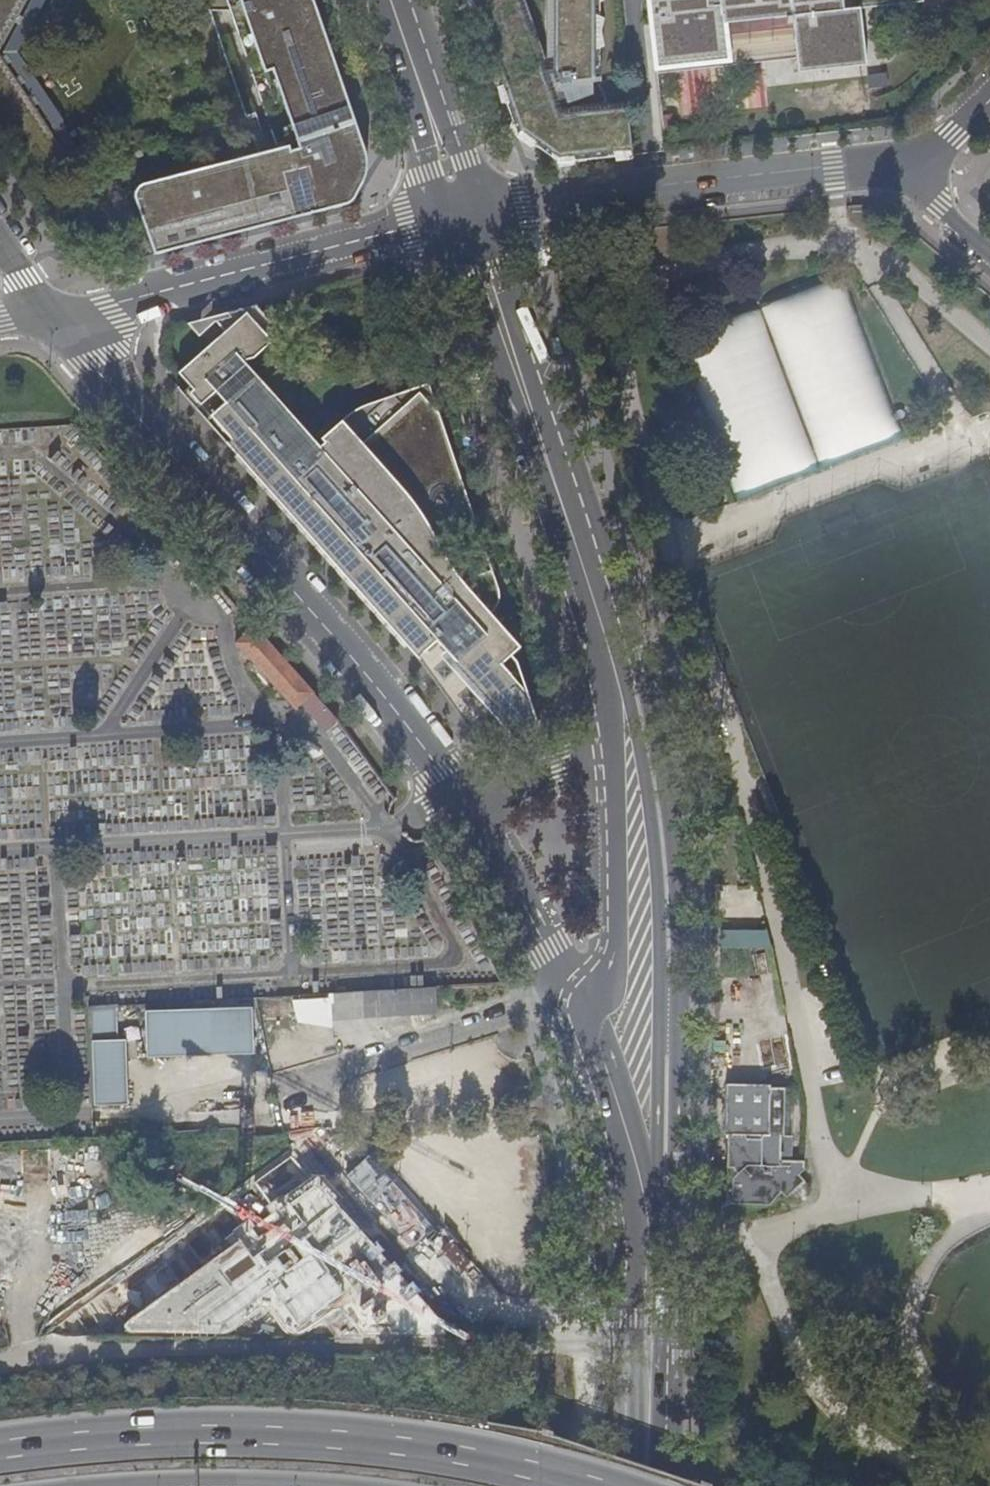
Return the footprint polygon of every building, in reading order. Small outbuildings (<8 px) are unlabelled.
[(27,0),(0,0),(0,49),(27,0)] [(154,255),(349,204),(352,202),(354,199),(364,180),(365,177),(366,173),(367,167),(367,164),(366,162),(365,156),(364,153),(360,138),(313,0),(239,0),(264,73),(272,70),(298,148),(289,151),(288,146),(142,184),(146,199),(136,202),(154,255)] [(517,131),(518,132),(560,163),(566,162),(563,141),(514,0),(471,0),(517,131)] [(554,69),(559,85),(570,83),(570,86),(599,82),(599,79),(592,79),(592,52),(602,47),(599,32),(602,20),(591,19),(591,0),(554,0),(554,69)] [(796,75),(853,69),(847,13),(904,6),(903,0),(645,0),(653,70),(794,54),(796,75)] [(632,147),(628,109),(579,114),(584,151),(632,147)] [(679,336),(736,498),(900,441),(844,279),(679,336)] [(190,393),(201,405),(247,364),(244,361),(254,358),(268,345),(264,339),(275,329),(256,306),(211,317),(225,332),(178,374),(183,379),(193,390),(190,393)] [(230,439),(226,443),(232,449),(300,526),(367,602),(417,657),(424,651),(425,653),(439,641),(447,650),(445,652),(477,688),(517,735),(532,730),(537,719),(528,692),(526,691),(511,675),(511,673),(503,663),(521,647),(492,613),(498,604),(500,593),(500,590),(492,571),(470,578),(464,583),(451,565),(445,554),(464,537),(475,527),(469,510),(472,508),(466,501),(458,480),(462,477),(455,470),(448,450),(451,446),(444,438),(437,417),(440,415),(432,406),(420,392),(405,405),(395,395),(384,399),(374,402),(356,410),(349,414),(321,439),(324,442),(320,446),(256,375),(210,416),(230,439)] [(197,576),(210,590),(217,584),(204,569),(197,576)] [(303,702),(326,731),(338,720),(265,637),(254,625),(235,642),(295,708),(303,702)] [(722,928),(721,949),(767,949),(773,949),(769,929),(722,928)] [(433,990),(433,1003),(482,1001),(481,987),(433,990)] [(432,1014),(432,988),(334,991),(335,1017),(432,1014)] [(115,1005),(89,1007),(92,1105),(128,1104),(125,1039),(117,1039),(115,1005)] [(253,1005),(209,1007),(211,1054),(255,1052),(253,1005)] [(209,1007),(145,1009),(148,1056),(211,1054),(209,1007)] [(727,1204),(727,1205),(771,1206),(782,1193),(784,1195),(789,1201),(807,1201),(808,1184),(800,1175),(805,1171),(805,1161),(782,1160),(782,1156),(793,1157),(793,1136),(794,1103),(794,1088),(791,1088),(772,1088),(772,1085),(727,1083),(725,1135),(728,1135),(727,1204)] [(371,1298),(371,1289),(294,1200),(269,1221),(254,1221),(254,1236),(235,1236),(235,1253),(214,1253),(214,1270),(194,1269),(194,1284),(210,1302),(346,1303),(351,1298),(371,1298)]
